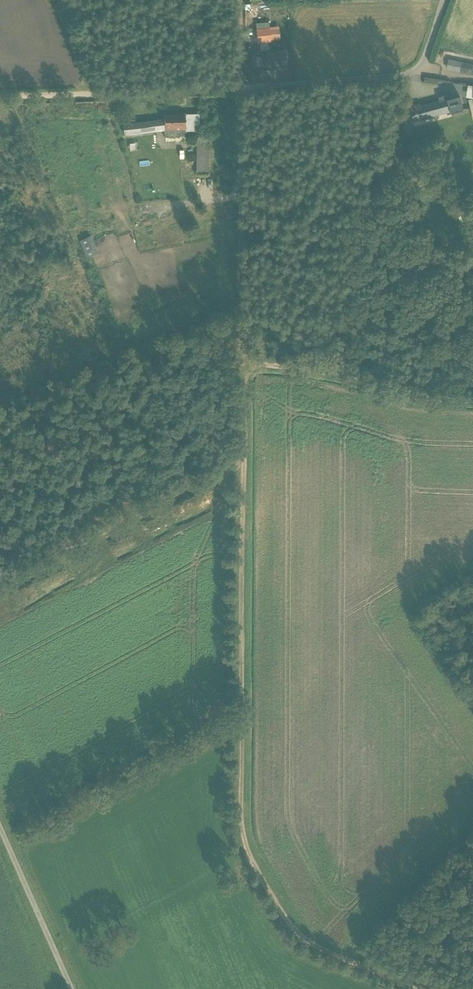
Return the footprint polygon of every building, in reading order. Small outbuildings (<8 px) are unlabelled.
[(256,30),(257,42),(270,41),(269,29),(256,30)] [(262,71),(286,68),(285,52),(260,54),(261,57),(256,58),(257,67),(261,66),(262,71)] [(446,69),(472,75),(472,65),(449,59),(446,69)] [(461,86),(460,96),(472,98),(472,87),(461,86)] [(414,124),(463,110),(460,100),(450,103),(447,94),(409,104),(414,124)] [(207,175),(208,138),(200,138),(199,114),(185,115),(185,114),(164,115),(164,122),(154,122),(154,121),(122,121),(124,134),(163,131),(164,144),(184,144),(183,132),(185,132),(198,132),(198,137),(194,137),(194,146),(196,146),(196,175),(207,175)] [(186,198),(195,198),(195,165),(186,165),(186,198)]
